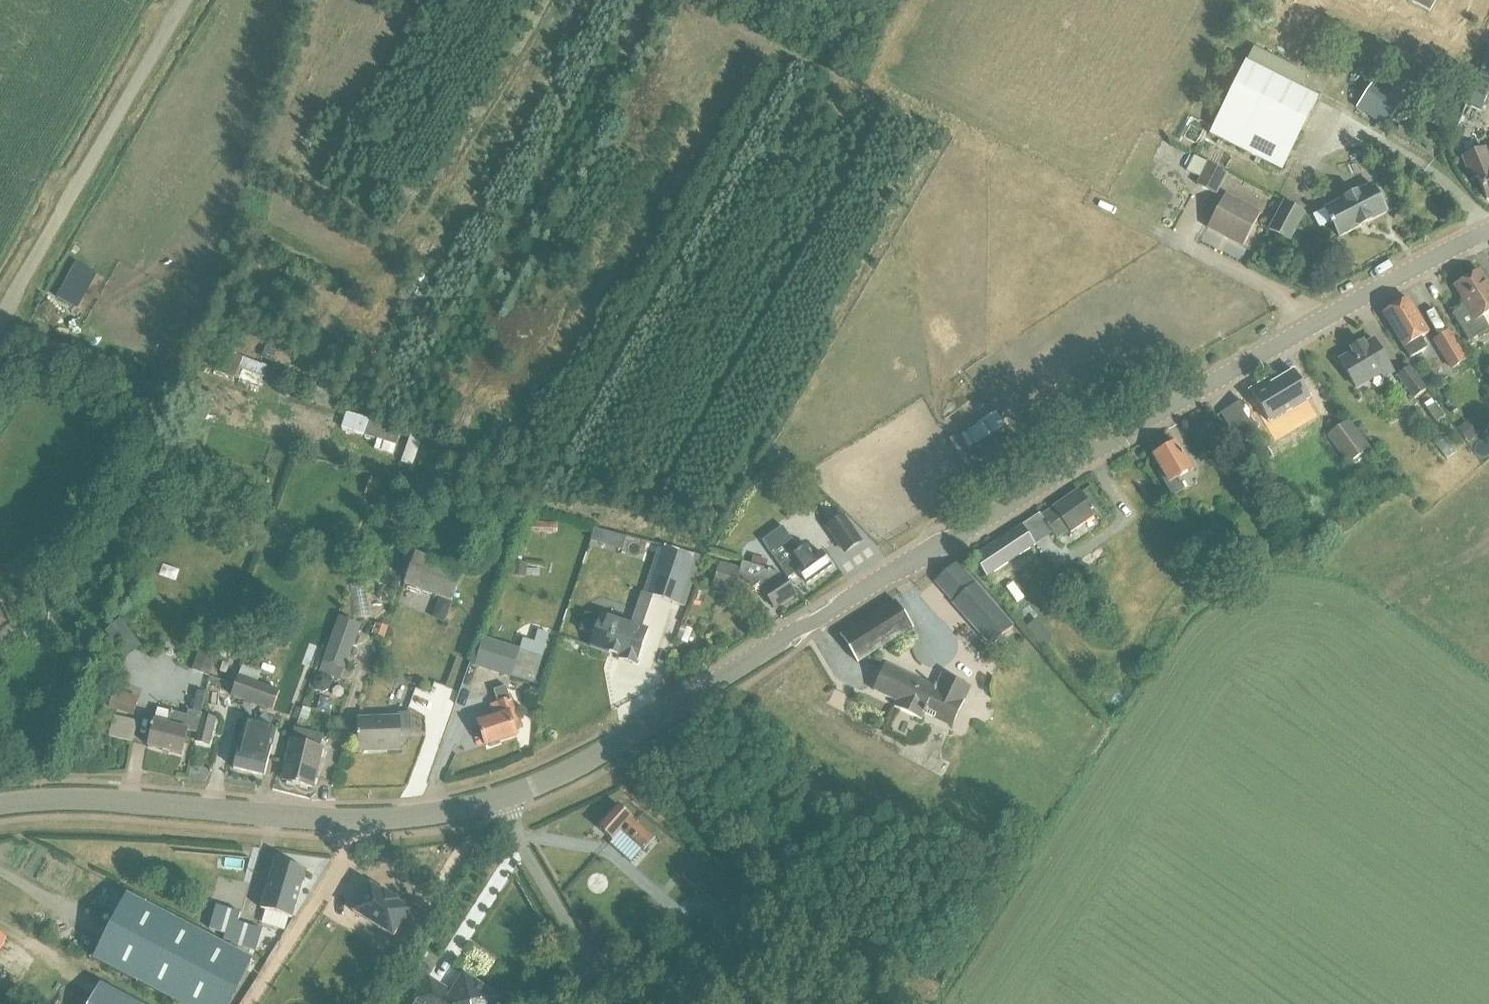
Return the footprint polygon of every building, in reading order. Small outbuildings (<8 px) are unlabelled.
[(1314,98),(1299,91),(1308,72),(1254,46),(1245,65),(1243,64),(1208,136),(1279,170),(1314,98)] [(1476,82),(1465,103),(1484,112),(1488,101),(1488,69),(1478,64),(1471,79),(1476,82)] [(1411,99),(1364,68),(1353,84),(1367,94),(1355,112),(1387,134),(1411,99)] [(1474,170),(1487,200),(1488,199),(1488,161),(1484,148),(1463,157),(1469,172),(1474,170)] [(1195,156),(1187,171),(1201,178),(1198,185),(1215,194),(1227,173),(1195,156)] [(1330,222),(1339,238),(1386,214),(1371,185),(1312,216),(1319,229),(1330,222)] [(1208,228),(1243,246),(1260,214),(1225,195),(1208,228)] [(1267,231),(1287,242),(1302,214),(1282,203),(1267,231)] [(77,263),(57,298),(74,308),(95,273),(77,263)] [(1467,305),(1452,314),(1469,342),(1488,330),(1488,328),(1482,317),(1488,313),(1488,288),(1479,271),(1455,285),(1467,305)] [(1383,314),(1409,359),(1427,348),(1421,338),(1428,334),(1407,299),(1383,314)] [(1466,360),(1448,332),(1435,340),(1452,368),(1466,360)] [(1340,359),(1354,381),(1359,389),(1382,375),(1383,377),(1392,372),(1372,340),(1366,344),(1365,341),(1354,348),(1355,350),(1340,359)] [(233,354),(225,375),(260,387),(267,367),(233,354)] [(1395,375),(1413,400),(1426,390),(1408,365),(1395,375)] [(1267,380),(1250,390),(1269,423),(1289,411),(1310,399),(1294,371),(1271,385),(1268,380),(1267,380)] [(1232,406),(1222,412),(1238,440),(1257,429),(1240,401),(1232,406)] [(348,411),(343,427),(365,434),(370,418),(348,411)] [(372,417),(366,434),(379,438),(397,444),(402,427),(372,417)] [(1218,433),(1208,419),(1194,429),(1204,443),(1218,433)] [(1328,438),(1346,466),(1370,450),(1351,422),(1328,438)] [(1005,429),(961,456),(969,469),(977,465),(987,481),(1023,459),(1005,429)] [(415,468),(427,436),(415,432),(403,463),(415,468)] [(1210,449),(1216,460),(1234,448),(1227,438),(1210,449)] [(1179,478),(1192,470),(1177,444),(1153,458),(1162,472),(1157,474),(1171,499),(1186,490),(1179,478)] [(375,474),(369,492),(382,496),(387,478),(375,474)] [(974,556),(989,576),(1054,533),(1058,539),(1070,530),(1072,532),(1095,514),(1077,490),(1041,517),(1039,514),(974,556)] [(532,522),(532,533),(559,533),(559,523),(532,522)] [(784,526),(763,540),(781,565),(788,575),(796,569),(806,582),(831,564),(822,552),(816,556),(811,549),(807,544),(800,549),(790,534),(784,526)] [(597,527),(595,546),(627,551),(629,531),(597,527)] [(860,543),(851,529),(837,538),(846,552),(860,543)] [(533,539),(526,536),(520,551),(527,554),(533,539)] [(663,550),(648,594),(677,604),(692,559),(663,550)] [(403,583),(449,600),(460,571),(414,554),(403,583)] [(566,563),(524,563),(524,557),(513,557),(512,573),(565,574),(566,563)] [(760,584),(776,608),(797,594),(784,575),(742,563),(740,568),(719,562),(712,586),(734,593),(739,575),(756,589),(760,584)] [(1017,578),(1009,584),(1021,601),(1029,595),(1017,578)] [(953,603),(992,646),(1013,627),(975,584),(953,603)] [(843,635),(860,662),(913,628),(896,602),(843,635)] [(600,614),(589,647),(620,656),(619,659),(636,665),(648,630),(600,614)] [(1041,614),(1031,624),(1050,641),(1059,632),(1041,614)] [(326,662),(342,668),(358,624),(342,618),(339,626),(335,624),(325,650),(330,652),(326,662)] [(188,668),(210,676),(224,638),(203,630),(188,668)] [(511,676),(533,683),(541,656),(519,649),(511,676)] [(921,719),(924,713),(952,727),(971,689),(942,675),(936,687),(886,663),(873,690),(897,702),(895,706),(921,719)] [(230,695),(270,709),(277,690),(236,676),(230,695)] [(180,754),(185,731),(194,733),(198,718),(201,718),(206,692),(197,691),(193,711),(189,710),(188,717),(185,716),(157,709),(154,723),(152,723),(146,745),(180,754)] [(510,722),(516,720),(508,693),(496,697),(502,716),(479,723),(485,744),(515,735),(510,722)] [(134,715),(138,703),(113,695),(109,707),(134,715)] [(313,718),(317,707),(303,703),(300,714),(313,718)] [(397,729),(409,728),(408,712),(396,713),(396,717),(356,720),(358,752),(399,749),(397,729)] [(206,744),(212,721),(201,718),(198,718),(194,733),(192,741),(206,744)] [(264,775),(275,729),(244,721),(233,768),(264,775)] [(296,728),(292,741),(290,740),(281,779),(310,786),(323,734),(296,728)] [(620,832),(643,853),(656,839),(620,806),(599,829),(612,841),(620,832)] [(275,861),(261,909),(292,918),(307,870),(275,861)] [(370,885),(353,912),(394,938),(411,911),(398,903),(400,901),(384,891),(383,893),(370,885)] [(104,903),(118,910),(126,893),(111,887),(104,903)] [(186,1003),(229,1003),(253,958),(128,894),(95,957),(186,1003)] [(217,906),(210,929),(226,934),(224,939),(231,941),(231,943),(257,951),(263,930),(238,922),(241,913),(217,906)] [(0,933),(0,954),(8,938),(0,933)] [(108,966),(89,1003),(182,1003),(108,966)] [(13,967),(0,968),(0,983),(14,982),(13,967)] [(498,996),(463,974),(453,991),(428,976),(410,1003),(429,1003),(430,1003),(493,1003),(498,996)]
